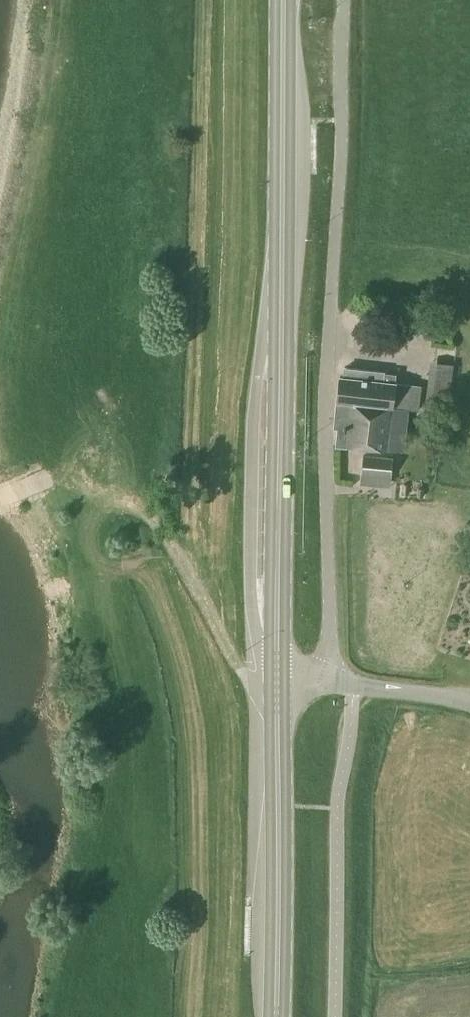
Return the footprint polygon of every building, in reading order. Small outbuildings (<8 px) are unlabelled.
[(424,411),(446,413),(447,403),(452,363),(430,361),(429,361),(429,362),(425,400),(424,410),(424,411)] [(383,382),(384,373),(344,369),(343,378),(339,378),(334,428),(338,428),(336,445),(387,451),(394,384),(383,382)] [(419,379),(395,378),(395,397),(418,398),(419,379)] [(390,477),(392,457),(361,455),(359,474),(390,477)]
